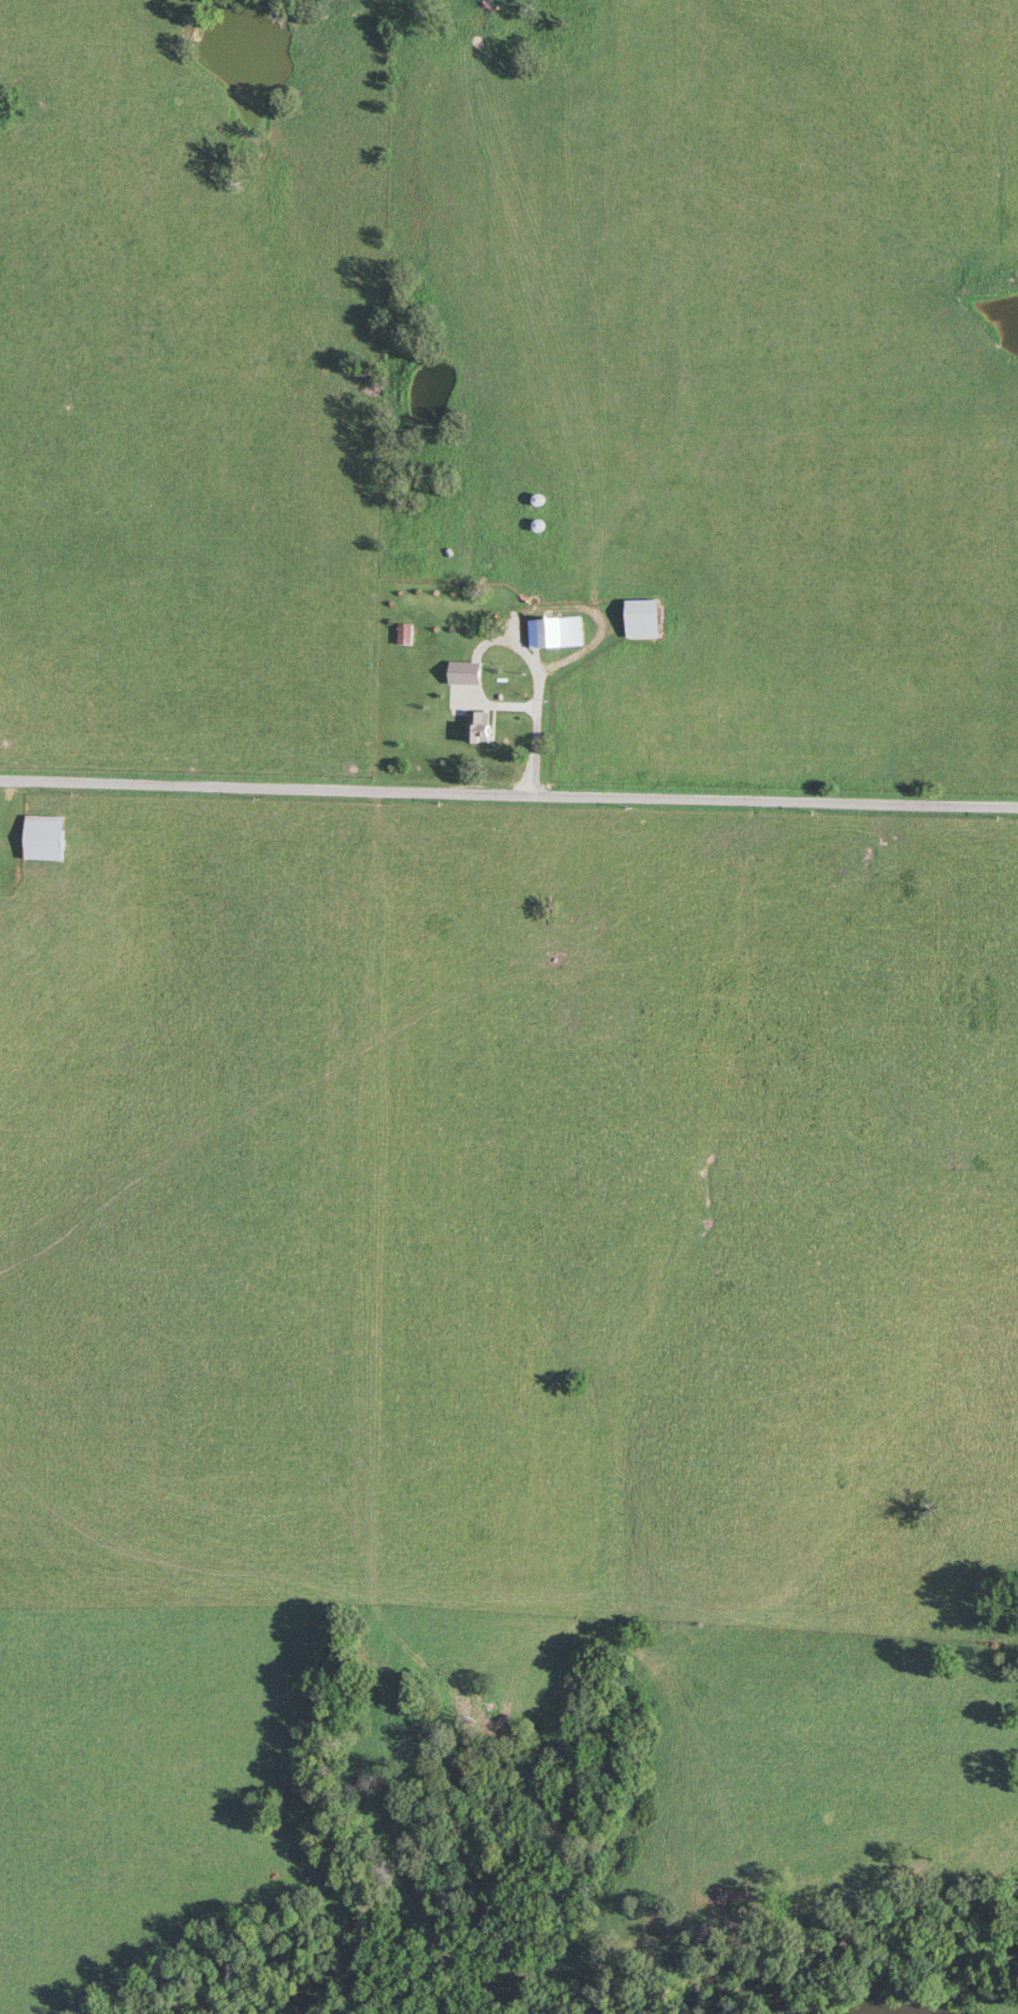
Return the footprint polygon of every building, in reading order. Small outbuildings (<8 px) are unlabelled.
[(659,636),(659,599),(627,599),(627,636),(659,636)] [(581,645),(581,616),(528,617),(529,646),(581,645)] [(397,643),(411,643),(411,622),(397,622),(397,643)] [(471,648),(451,648),(451,661),(471,661),(471,648)] [(467,693),(467,741),(490,741),(490,718),(480,718),(480,693),(467,693)] [(63,814),(24,814),(24,857),(63,857),(63,814)]
